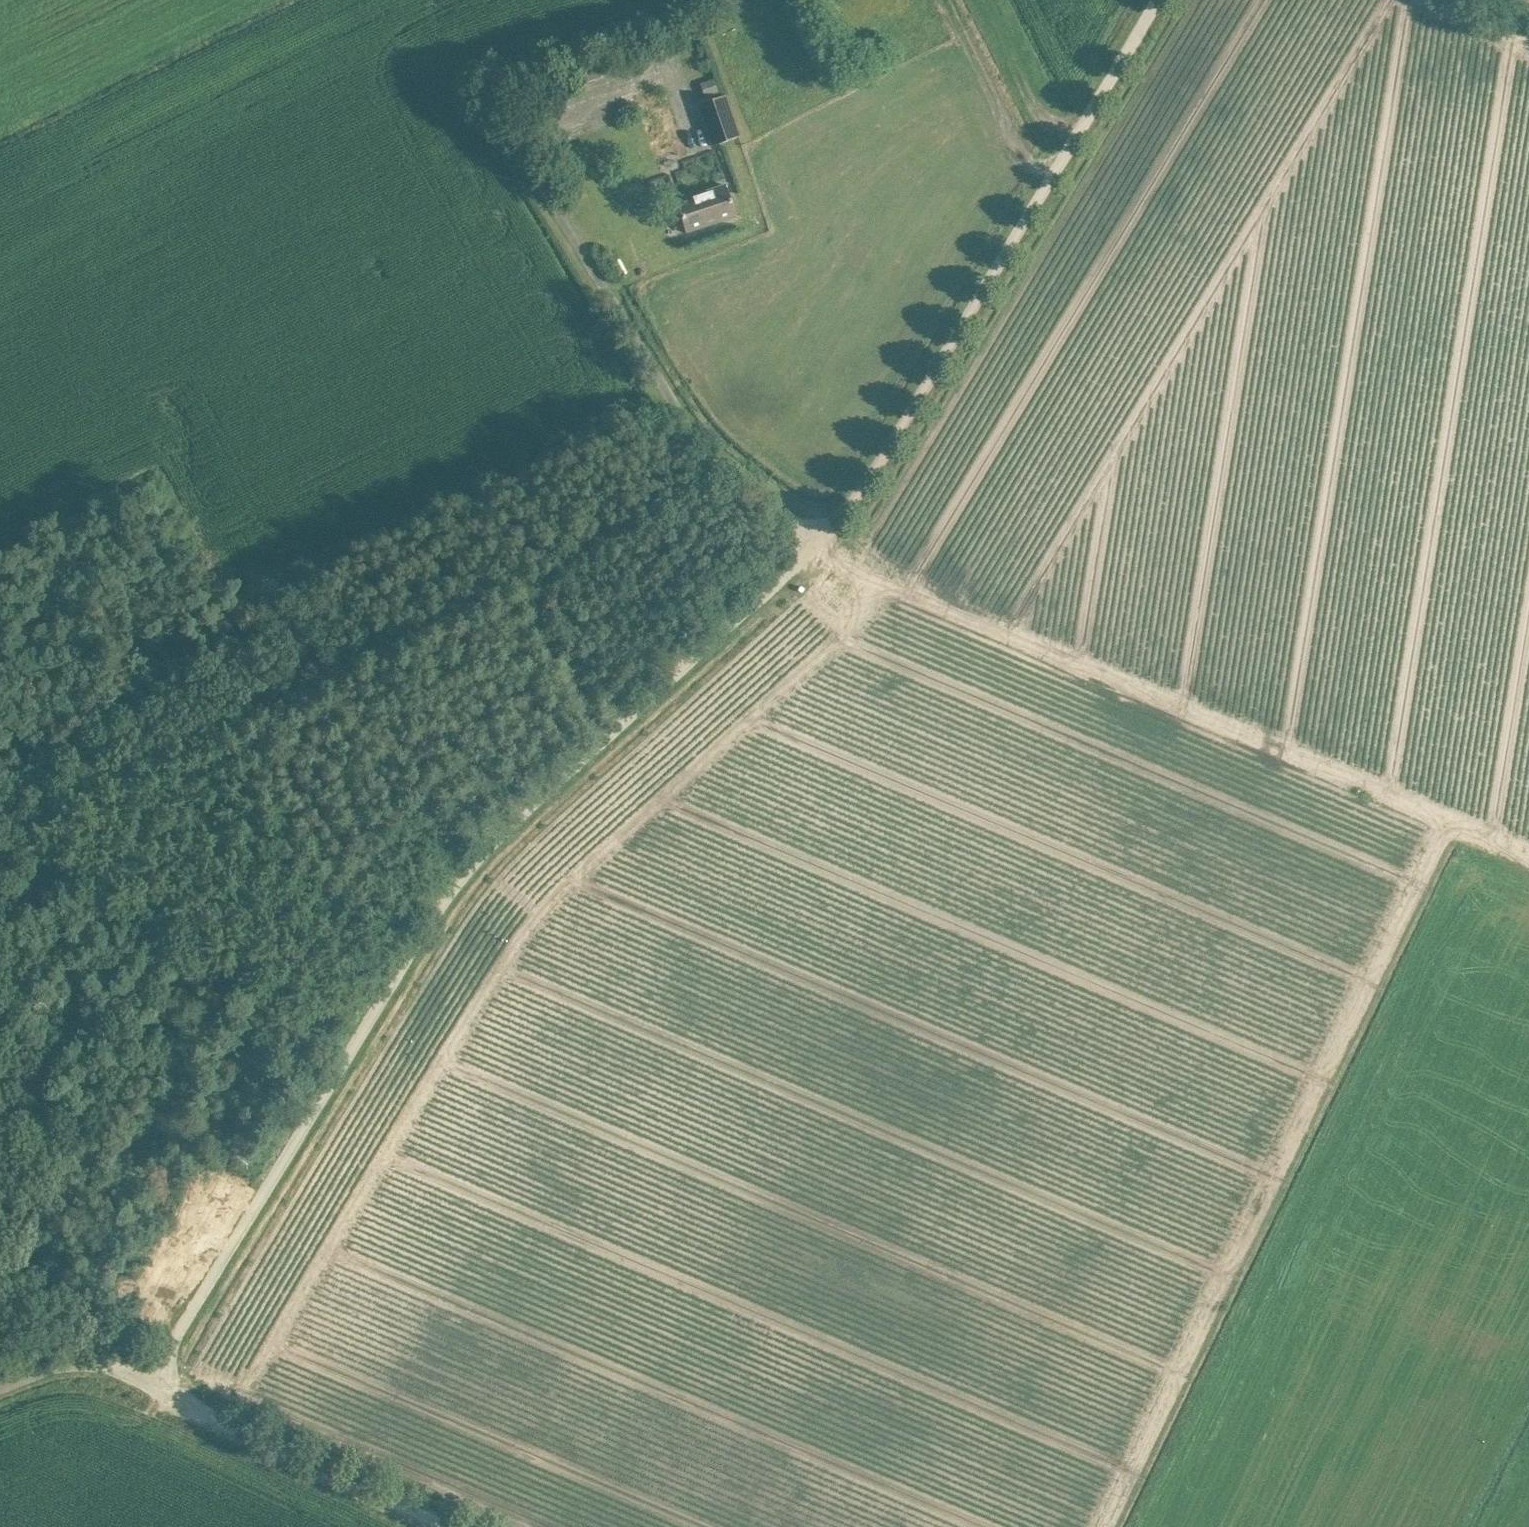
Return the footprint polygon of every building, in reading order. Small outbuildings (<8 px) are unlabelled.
[(724,95),(698,104),(712,146),(739,137),(724,95)] [(725,185),(675,201),(685,232),(736,216),(725,185)]
